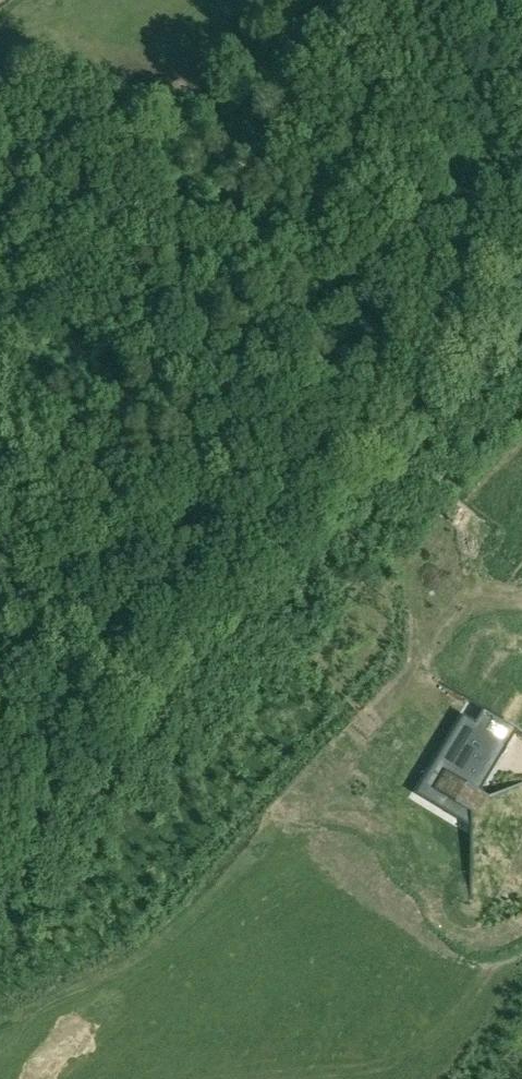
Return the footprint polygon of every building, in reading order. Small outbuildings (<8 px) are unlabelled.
[(517,729),(521,722),(521,688),(511,681),(491,713),(440,682),(439,684),(467,700),(490,714),(488,717),(489,717),(483,727),(464,715),(459,724),(455,731),(459,734),(435,774),(431,772),(418,792),(437,803),(440,799),(441,800),(444,795),(465,808),(460,816),(461,817),(459,819),(469,825),(469,826),(471,828),(471,835),(470,900),(471,900),(473,827),(490,798),(521,785),(521,783),(490,797),(477,790),(493,765),(478,756),(491,733),(508,743),(514,732),(516,733),(517,731),(521,734),(521,732),(517,729)]
